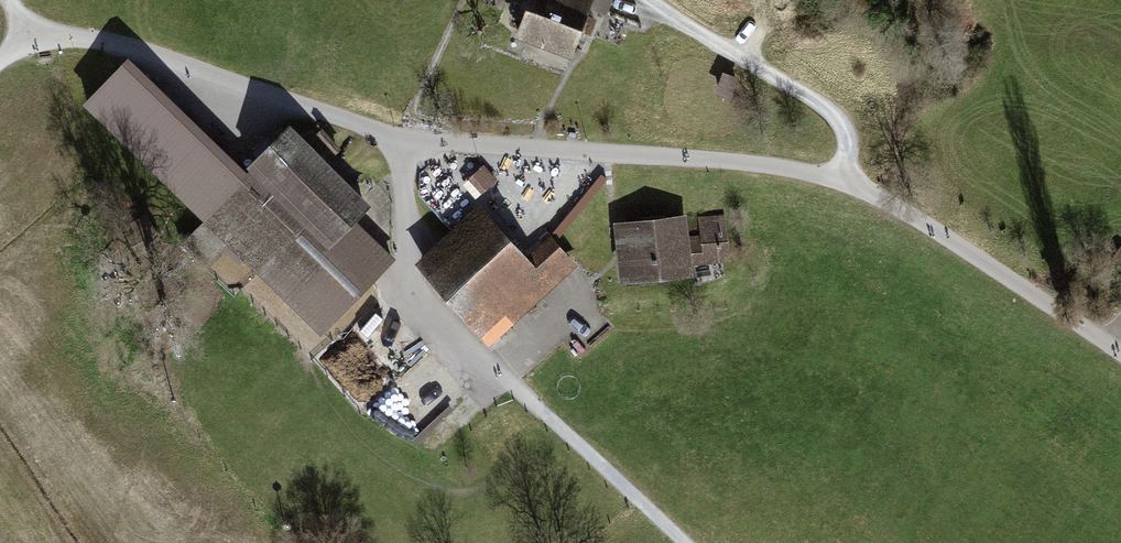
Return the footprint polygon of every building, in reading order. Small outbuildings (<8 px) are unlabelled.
[(519,37),(570,56),(591,0),(533,0),(519,37)] [(127,64),(86,107),(323,330),(387,262),(352,228),(370,209),(286,130),(244,174),(127,64)] [(481,206),(419,263),(490,339),(573,263),(551,239),(530,259),(481,206)] [(728,215),(700,218),(704,257),(732,254),(728,215)] [(682,219),(615,226),(621,280),(688,273),(682,219)]
